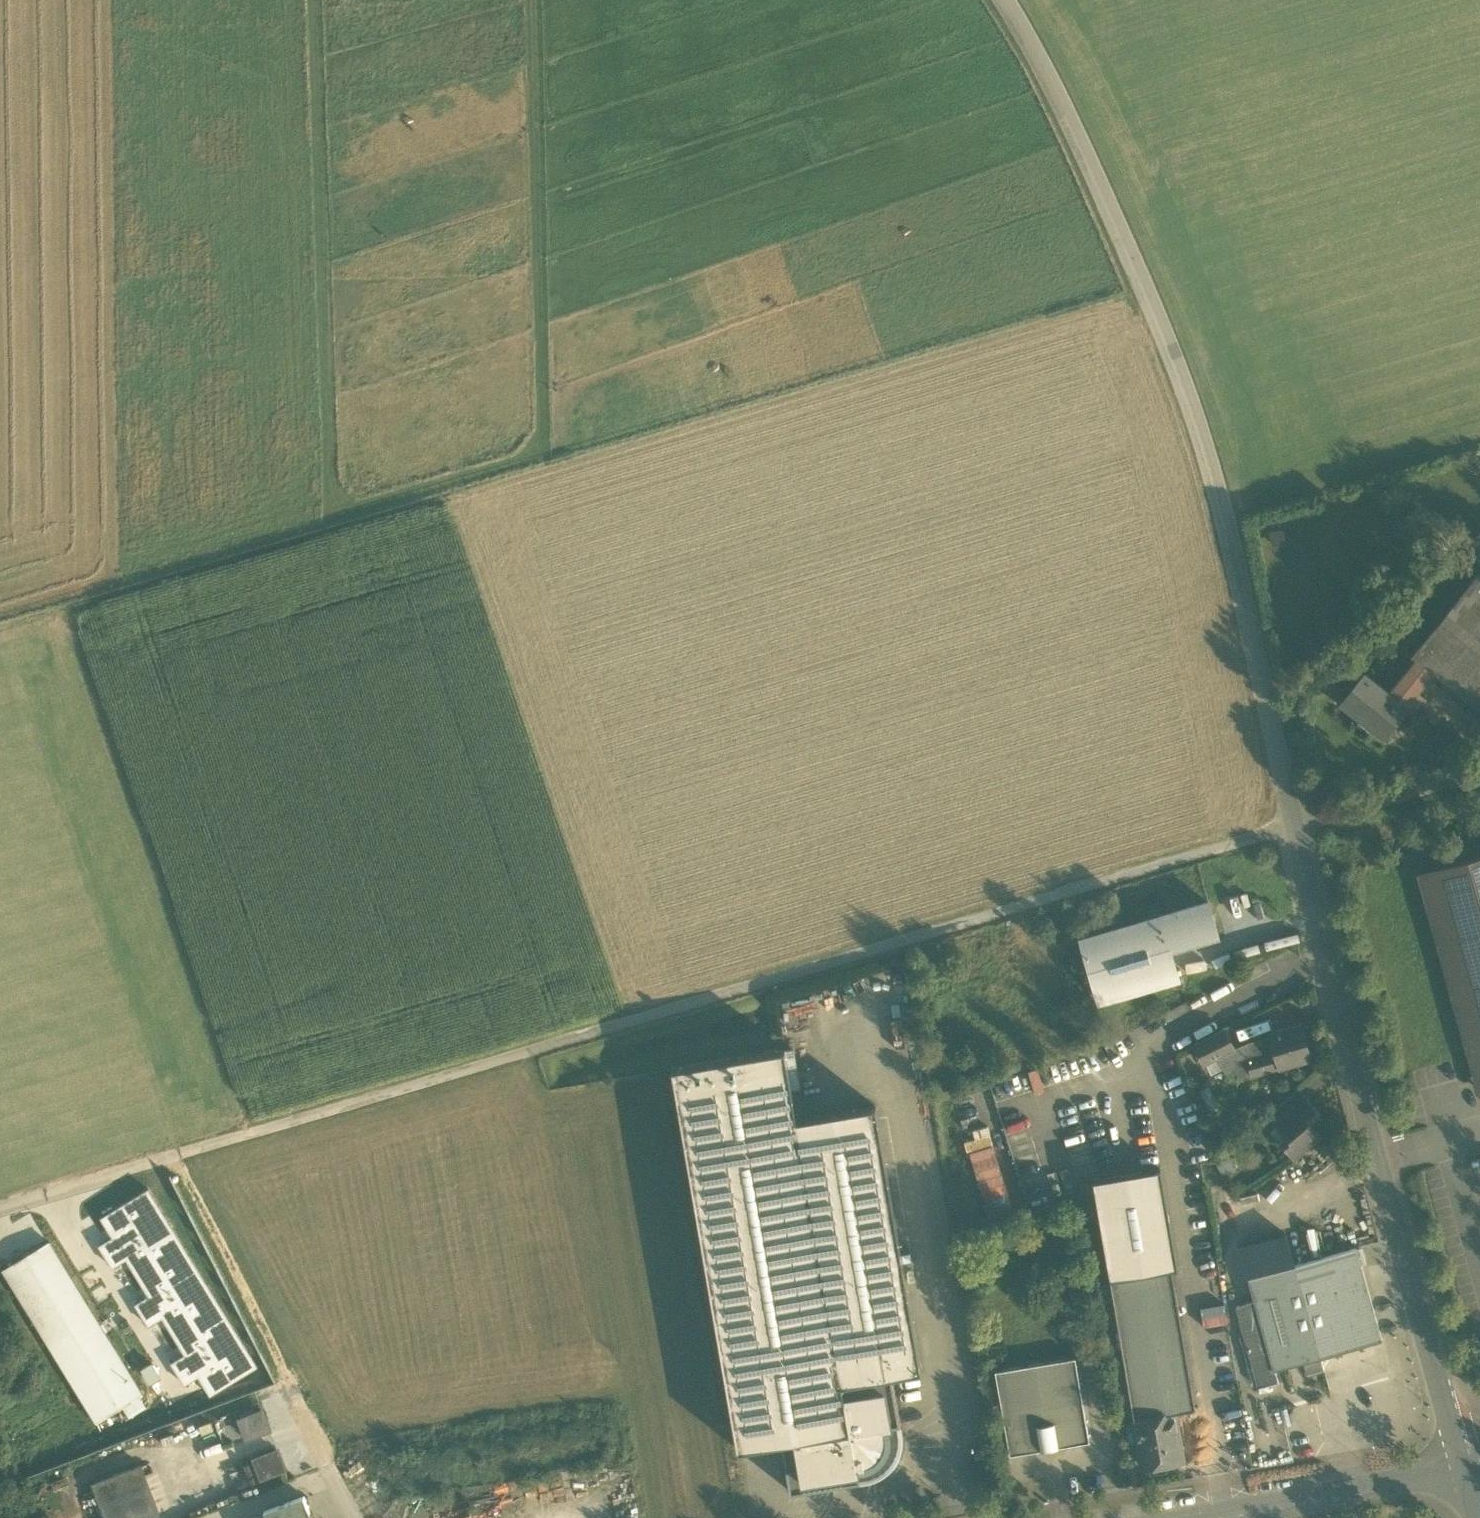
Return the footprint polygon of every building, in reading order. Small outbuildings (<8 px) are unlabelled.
[(1476,707),(1479,702),(1479,576),(1478,574),(1477,574),(1412,655),(1417,659),(1434,673),(1476,707)] [(1385,738),(1407,710),(1406,708),(1418,692),(1434,673),(1417,659),(1388,694),(1363,675),(1341,703),(1385,738)] [(1425,698),(1418,692),(1406,708),(1407,710),(1412,714),(1425,698)] [(1429,906),(1479,893),(1479,857),(1420,874),(1429,906)] [(1429,906),(1478,1081),(1479,1080),(1479,893),(1429,906)] [(1081,940),(1099,999),(1178,976),(1170,947),(1218,933),(1208,902),(1159,916),(1159,917),(1081,940)] [(1263,1031),(1260,1021),(1236,1027),(1239,1037),(1263,1031)] [(1270,1035),(1271,1038),(1275,1053),(1279,1066),(1308,1058),(1307,1055),(1299,1027),(1270,1035)] [(1195,1042),(1206,1063),(1234,1049),(1223,1028),(1195,1042)] [(1238,1064),(1248,1061),(1275,1053),(1271,1038),(1247,1044),(1247,1045),(1234,1049),(1238,1064)] [(880,1470),(887,1464),(890,1466),(887,1468),(889,1471),(895,1466),(899,1460),(902,1453),(900,1451),(898,1455),(895,1453),(898,1445),(899,1435),(898,1423),(901,1423),(892,1374),(922,1369),(876,1105),(797,1119),(785,1048),(673,1067),(738,1449),(782,1442),(791,1491),(860,1479),(860,1476),(870,1475),(880,1470)] [(1279,1066),(1275,1053),(1248,1061),(1249,1065),(1252,1074),(1279,1066)] [(1236,1069),(1238,1078),(1252,1074),(1249,1065),(1236,1069)] [(1297,1088),(1278,1105),(1286,1115),(1306,1098),(1297,1088)] [(1280,1140),(1294,1156),(1320,1133),(1309,1121),(1319,1112),(1306,1098),(1286,1115),(1278,1105),(1268,1114),(1286,1135),(1280,1140)] [(968,1136),(980,1195),(1002,1191),(990,1132),(968,1136)] [(1093,1179),(1111,1278),(1172,1268),(1177,1266),(1161,1167),(1093,1179)] [(257,1366),(148,1188),(101,1217),(113,1236),(99,1245),(112,1267),(126,1258),(149,1295),(135,1303),(148,1325),(162,1317),(185,1354),(171,1363),(184,1384),(198,1375),(210,1395),(257,1366)] [(1241,1278),(1248,1276),(1295,1263),(1286,1232),(1232,1247),(1241,1278)] [(3,1269),(97,1422),(123,1406),(140,1396),(143,1394),(49,1241),(3,1269)] [(1321,1355),(1382,1338),(1356,1246),(1295,1263),(1248,1276),(1254,1299),(1274,1368),(1275,1368),(1275,1367),(1304,1359),(1304,1360),(1321,1355)] [(1111,1278),(1135,1417),(1174,1411),(1196,1407),(1172,1268),(1111,1278)] [(1278,1380),(1275,1368),(1274,1368),(1254,1299),(1236,1304),(1258,1385),(1278,1380)] [(1321,1355),(1304,1360),(1307,1372),(1324,1367),(1321,1355)] [(996,1370),(1010,1453),(1043,1448),(1041,1439),(1056,1437),(1057,1445),(1090,1439),(1075,1356),(996,1370)] [(160,1375),(153,1363),(144,1369),(151,1381),(160,1375)] [(1349,1368),(1280,1389),(1284,1404),(1353,1384),(1349,1368)] [(146,1406),(140,1396),(123,1406),(129,1417),(146,1406)] [(264,1408),(237,1418),(245,1440),(272,1430),(264,1408)] [(1135,1417),(1143,1465),(1183,1458),(1174,1411),(1135,1417)] [(254,1458),(261,1477),(284,1468),(277,1450),(254,1458)] [(142,1465),(93,1483),(106,1517),(148,1517),(160,1513),(142,1465)] [(508,1490),(452,1490),(452,1517),(499,1517),(499,1499),(508,1500),(508,1490)] [(266,1517),(267,1517),(313,1517),(304,1495),(264,1510),(266,1517)]
